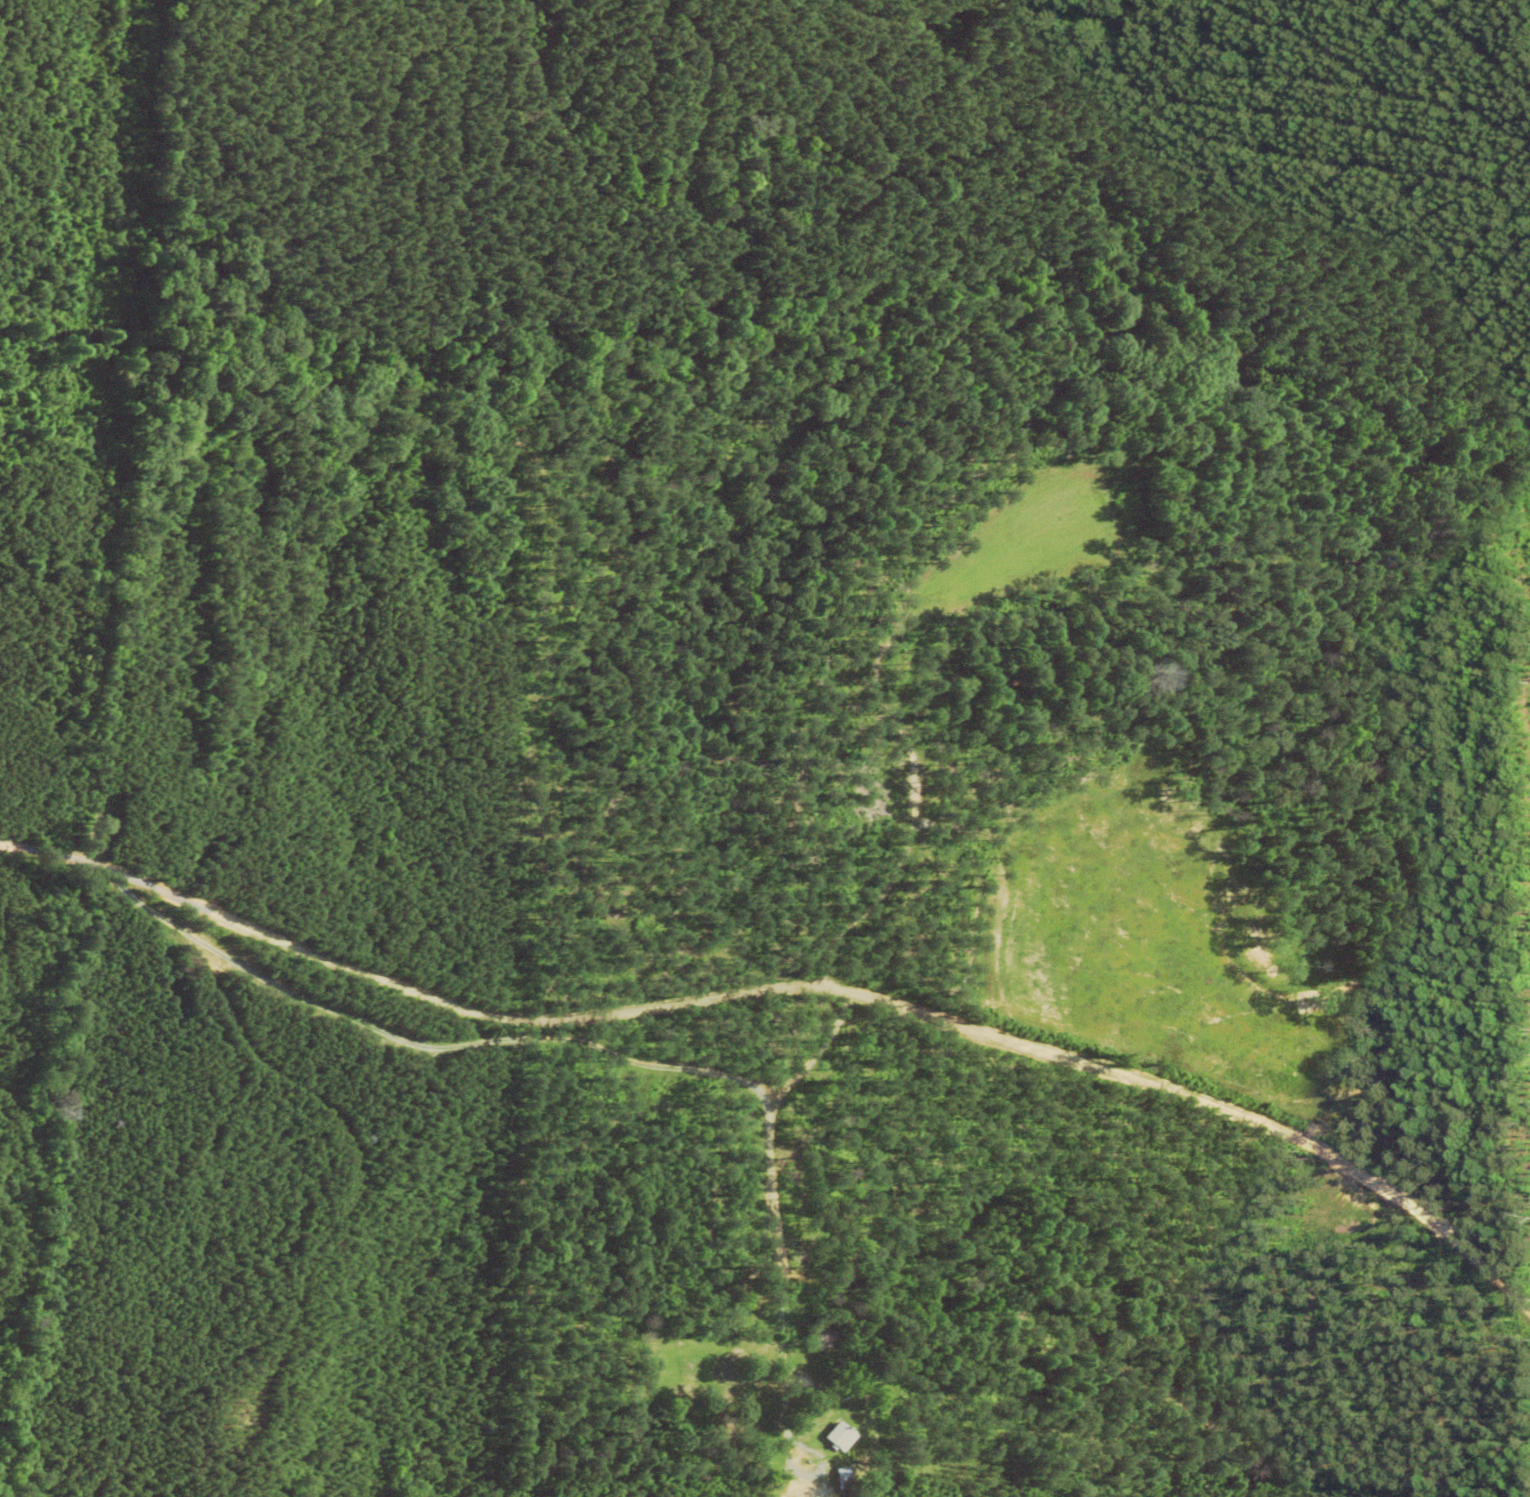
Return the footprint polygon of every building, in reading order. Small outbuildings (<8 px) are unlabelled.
[(813,1348),(830,1349),(831,1330),(814,1329),(813,1348)] [(857,1438),(841,1422),(825,1438),(842,1454),(857,1438)] [(837,1471),(840,1490),(846,1490),(844,1470),(837,1471)]
